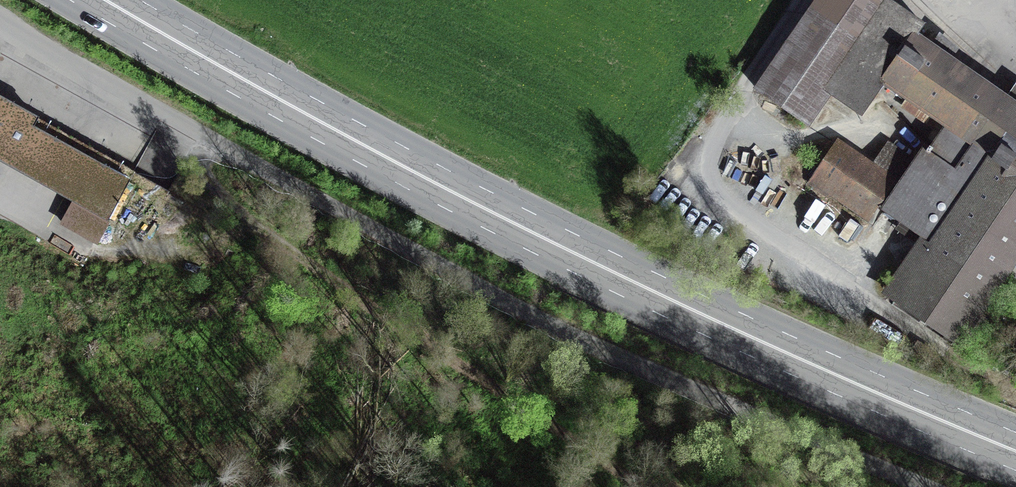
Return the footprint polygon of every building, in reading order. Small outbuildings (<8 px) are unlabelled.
[(883,80),(914,36),(922,24),(887,0),(816,0),(755,88),(808,124),(829,93),(860,114),(883,80)] [(883,80),(949,125),(978,145),(986,133),(1008,101),(997,94),(914,36),(883,80)] [(19,152),(33,127),(38,119),(0,98),(0,141),(19,152)] [(1015,153),(1015,106),(1008,101),(986,133),(1002,144),(1015,153)] [(885,210),(934,243),(1002,144),(986,133),(978,145),(949,125),(932,150),(928,147),(885,210)] [(130,181),(33,127),(19,152),(14,162),(110,215),(130,181)] [(873,167),(838,144),(811,184),(829,196),(832,191),(866,214),(890,179),(896,183),(903,171),(880,156),(873,167)] [(1015,250),(1015,153),(1002,144),(934,243),(897,296),(970,347),(990,317),(976,308),(1015,250)] [(216,228),(139,185),(116,225),(194,268),(216,228)]
